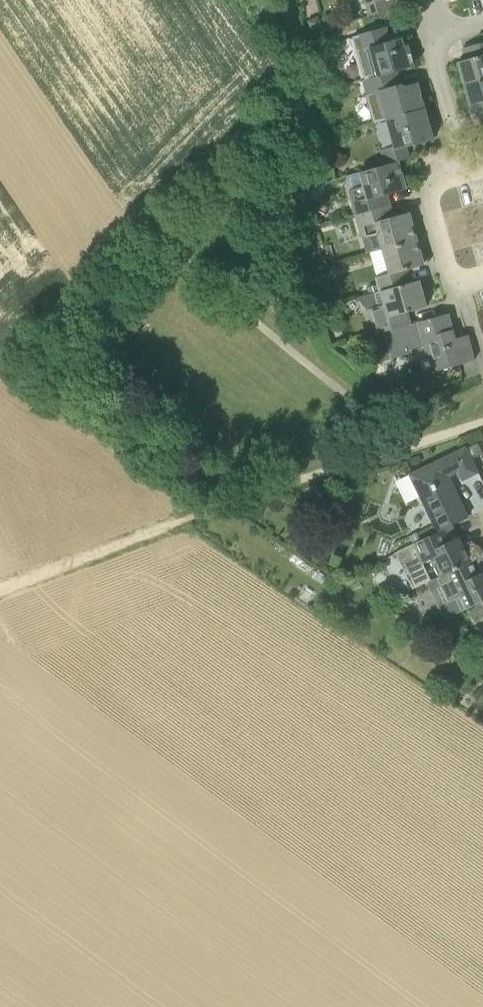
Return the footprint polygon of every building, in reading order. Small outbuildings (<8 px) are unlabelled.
[(368,16),(397,8),(395,0),(365,0),(365,3),(368,16)] [(377,76),(397,70),(413,66),(407,46),(403,48),(400,37),(389,40),(386,28),(357,36),(361,51),(369,49),(377,76)] [(482,79),(482,42),(463,48),(466,59),(458,62),(464,84),(482,79)] [(386,119),(425,108),(424,106),(426,106),(424,96),(422,97),(418,83),(406,86),(401,84),(397,70),(377,76),(362,80),(366,95),(373,123),(386,119)] [(464,84),(472,113),(482,110),(482,79),(464,84)] [(384,165),(398,161),(409,158),(406,146),(433,139),(425,108),(386,119),(393,146),(380,150),(384,165)] [(355,215),(389,206),(386,194),(405,189),(398,161),(384,165),(359,172),(363,186),(348,191),(355,215)] [(381,248),(416,239),(408,213),(393,217),(389,206),(355,215),(361,238),(377,234),(381,248)] [(380,291),(411,282),(408,269),(423,265),(416,239),(381,248),(388,274),(375,277),(379,291),(380,291)] [(384,331),(403,326),(399,314),(426,306),(419,280),(411,282),(380,291),(385,306),(369,310),(376,333),(384,331)] [(438,371),(474,360),(468,335),(455,338),(448,314),(403,326),(384,331),(391,357),(411,352),(410,349),(424,345),(426,355),(433,353),(438,371)] [(477,442),(467,447),(472,458),(482,453),(477,442)] [(436,532),(444,529),(468,517),(448,476),(458,471),(462,480),(479,472),(472,458),(467,447),(409,475),(436,532)] [(438,576),(471,562),(459,537),(450,541),(444,529),(436,532),(421,539),(418,531),(410,535),(414,543),(402,548),(405,556),(415,552),(421,564),(430,560),(438,576)] [(482,601),(482,572),(480,573),(474,560),(471,562),(438,576),(437,577),(441,584),(436,586),(444,603),(456,597),(462,610),(482,601)]
